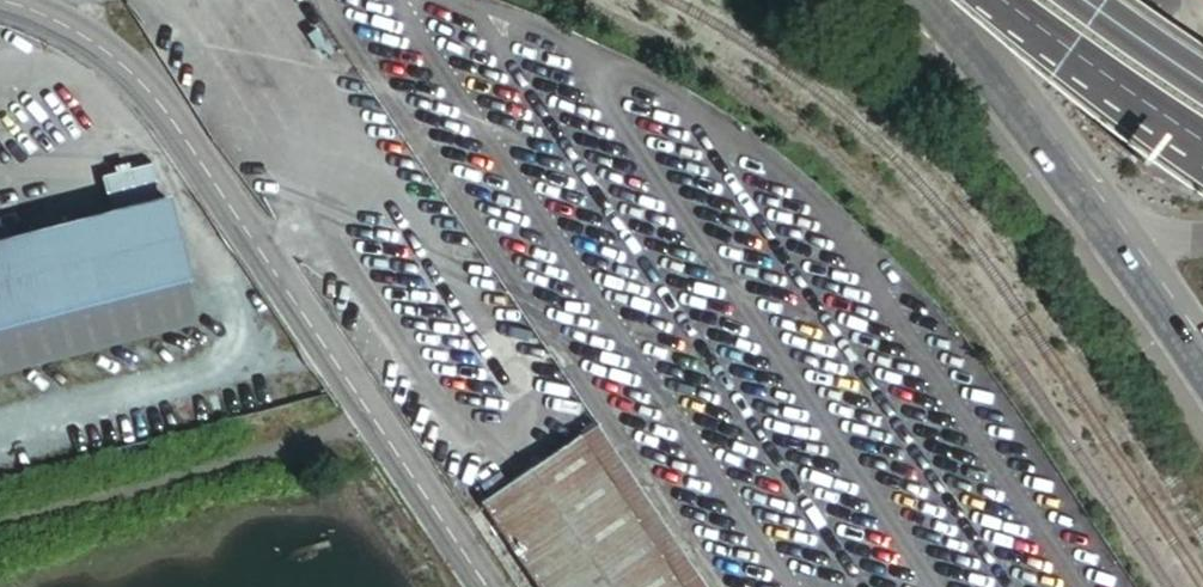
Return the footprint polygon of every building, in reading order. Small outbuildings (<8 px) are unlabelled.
[(162,200),(74,222),(95,301),(184,279),(162,200)] [(95,301),(74,222),(0,241),(0,325),(95,301)] [(601,423),(583,435),(683,583),(701,571),(601,423)] [(491,496),(483,502),(539,586),(712,586),(701,571),(683,583),(583,435),(510,484),(491,496)] [(482,484),(491,496),(510,484),(502,471),(482,484)]
